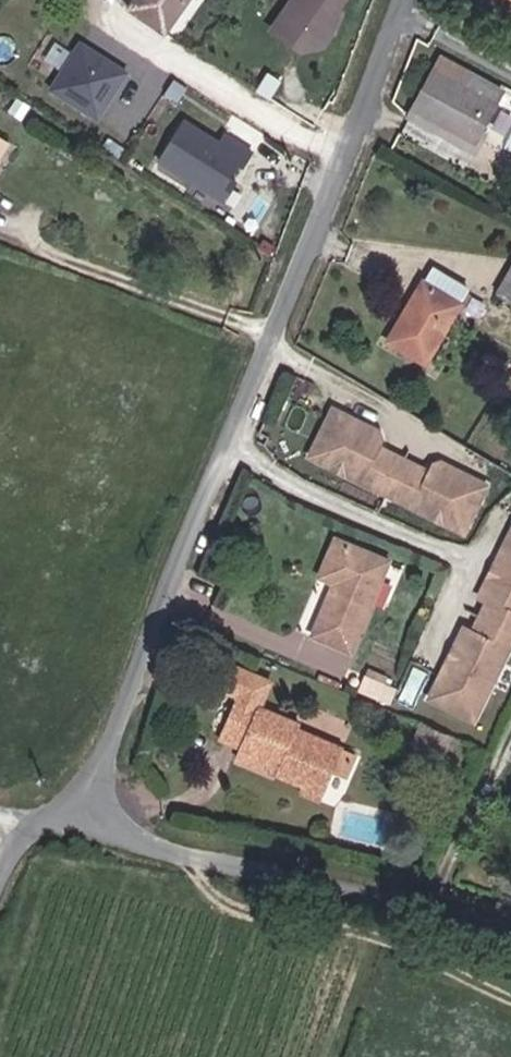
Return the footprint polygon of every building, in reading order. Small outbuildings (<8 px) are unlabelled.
[(150,2),(186,26),(204,0),(151,0),(150,2)] [(356,0),(306,0),(290,23),(315,40),(327,22),(347,36),(353,27),(361,6),(355,2),(356,0)] [(343,41),(347,36),(327,22),(315,40),(322,45),(343,41)] [(47,87),(100,120),(131,69),(78,37),(47,87)] [(510,101),(510,78),(463,49),(433,97),(469,118),(463,128),(487,142),(510,101)] [(469,118),(433,97),(428,107),(463,128),(469,118)] [(249,173),(261,153),(266,156),(275,140),(247,123),(242,131),(207,110),(182,151),(247,191),(256,177),(249,173)] [(34,136),(0,114),(0,189),(34,136)] [(438,354),(477,294),(439,270),(401,331),(438,354)] [(20,356),(25,347),(11,339),(5,348),(20,356)] [(400,417),(354,393),(340,418),(349,423),(338,444),(472,515),(484,494),(492,498),(506,473),(460,449),(453,451),(446,463),(436,457),(438,453),(409,438),(407,442),(396,436),(403,425),(400,417)] [(349,423),(340,418),(329,439),(338,444),(349,423)] [(481,519),(492,498),(484,494),(472,515),(481,519)] [(330,626),(366,641),(403,552),(352,529),(337,561),(354,568),(330,626)] [(509,562),(510,567),(507,574),(503,573),(492,594),(500,598),(485,626),(477,622),(466,643),(470,645),(466,652),(461,654),(440,693),(484,716),(510,665),(510,558),(509,562)] [(470,645),(466,643),(461,654),(466,652),(470,645)] [(282,672),(248,655),(237,678),(249,684),(230,722),(252,733),(248,740),(288,759),(285,765),(311,777),(331,787),(341,767),(348,753),(360,759),(364,752),(306,724),(310,716),(270,697),(282,672)] [(405,691),(411,678),(379,665),(374,679),(405,691)] [(227,730),(248,740),(252,733),(230,722),(227,730)] [(450,756),(460,737),(434,724),(424,744),(450,756)] [(246,746),(285,765),(288,759),(248,740),(246,746)] [(348,753),(341,767),(353,774),(360,759),(348,753)] [(306,786),(327,796),(331,787),(311,777),(306,786)]
